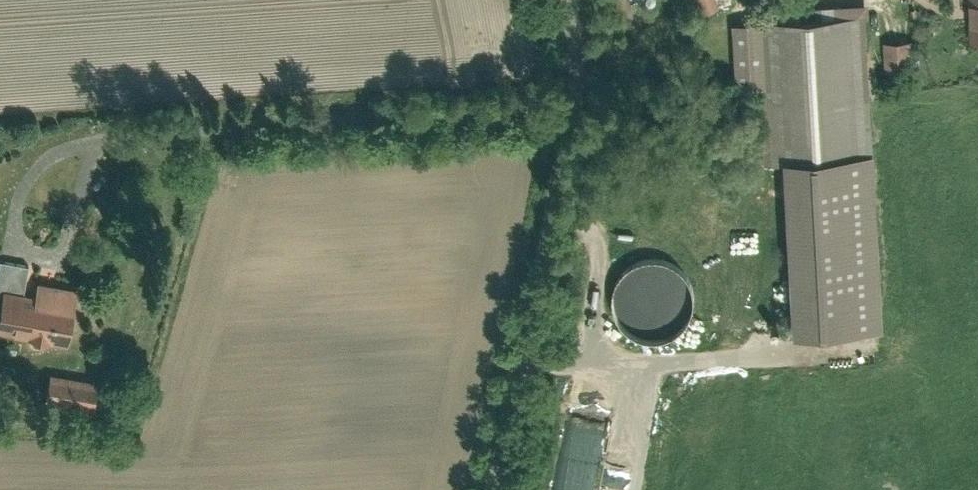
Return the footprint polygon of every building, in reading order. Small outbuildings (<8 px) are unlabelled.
[(696,11),(721,4),(719,0),(693,0),(696,11)] [(827,17),(743,22),(753,163),(788,161),(877,155),(867,1),(827,4),(827,17)] [(911,42),(889,42),(889,73),(911,73),(911,42)] [(788,161),(799,333),(889,327),(877,155),(788,161)] [(1,258),(0,263),(0,285),(7,286),(26,290),(31,264),(1,258)] [(660,306),(617,309),(619,328),(677,325),(676,303),(681,303),(679,262),(619,266),(620,285),(627,285),(628,297),(640,297),(639,292),(659,291),(660,306)] [(0,319),(0,325),(71,339),(81,286),(40,278),(37,292),(26,290),(7,286),(0,319)] [(101,382),(52,372),(46,401),(95,411),(101,382)]
